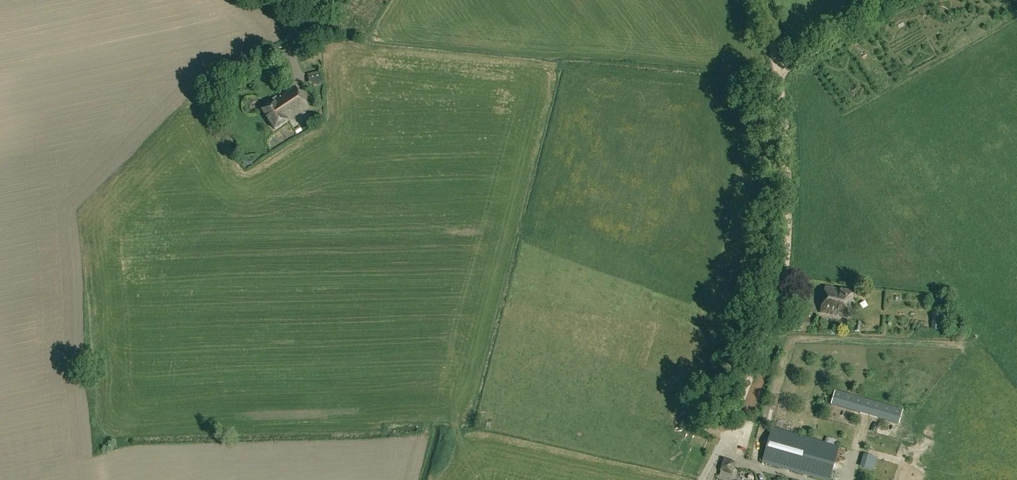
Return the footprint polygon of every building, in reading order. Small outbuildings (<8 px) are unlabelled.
[(314,81),(325,82),(325,73),(314,73),(314,81)] [(308,106),(296,87),(275,101),(263,109),(276,129),(288,121),(287,120),(308,106)] [(279,136),(273,142),(278,147),(284,141),(279,136)] [(795,284),(795,285),(796,286),(796,287),(798,288),(799,289),(800,289),(802,289),(803,288),(804,288),(805,286),(805,285),(805,284),(805,282),(805,281),(804,280),(803,279),(802,279),(800,279),(799,279),(797,279),(796,280),(796,281),(795,283),(795,284)] [(850,319),(855,292),(826,286),(821,313),(850,319)] [(813,309),(821,311),(823,298),(816,297),(813,309)] [(932,314),(931,329),(945,330),(946,315),(932,314)] [(755,435),(759,422),(752,420),(749,433),(755,435)] [(840,447),(773,428),(763,462),(825,479),(830,479),(840,447)] [(742,475),(739,460),(725,462),(726,471),(734,470),(735,476),(742,475)]
